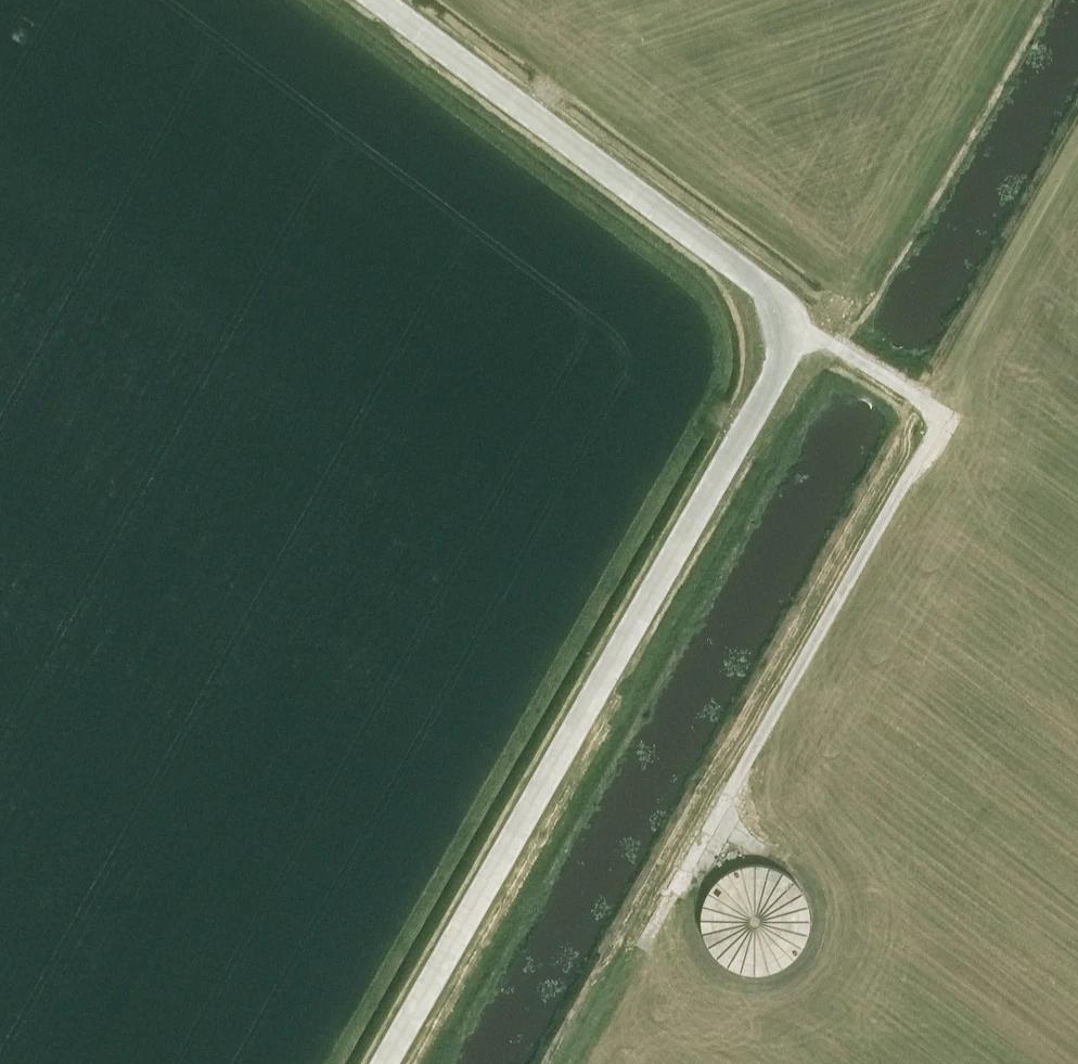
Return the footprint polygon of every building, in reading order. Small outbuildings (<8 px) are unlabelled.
[(785,869),(772,864),(769,863),(759,861),(745,862),(732,867),(721,874),(712,884),(704,897),(702,910),(703,924),(706,937),(713,949),(723,958),(735,965),(748,969),(762,969),(775,966),(787,960),(797,951),(805,939),(809,926),(810,915),(809,902),(804,889),(795,878),(785,869)]
